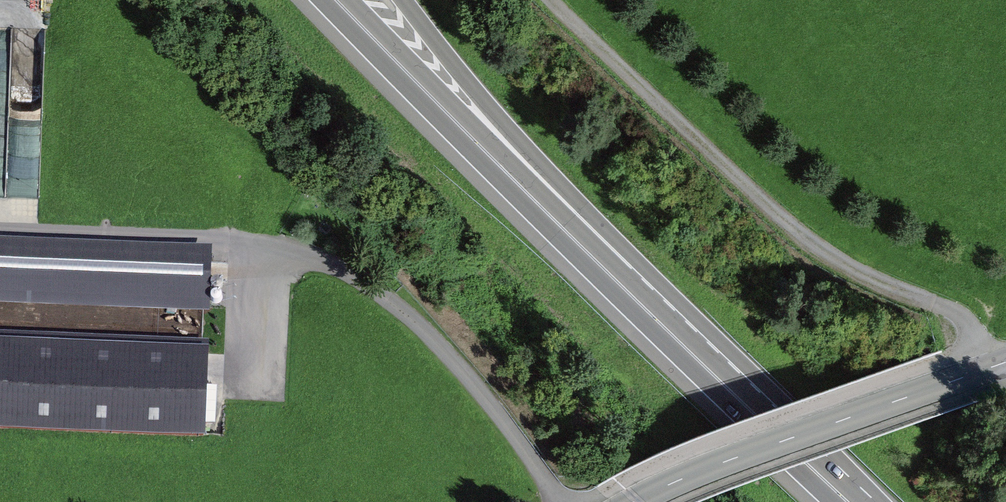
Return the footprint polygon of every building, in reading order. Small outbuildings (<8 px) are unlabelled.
[(44,28),(0,26),(0,190),(42,192),(43,167),(36,139),(36,128),(1,126),(42,115),(9,114),(40,105),(44,28)] [(211,248),(0,241),(0,306),(209,313),(211,248)] [(0,347),(0,429),(202,437),(205,355),(0,347)]
